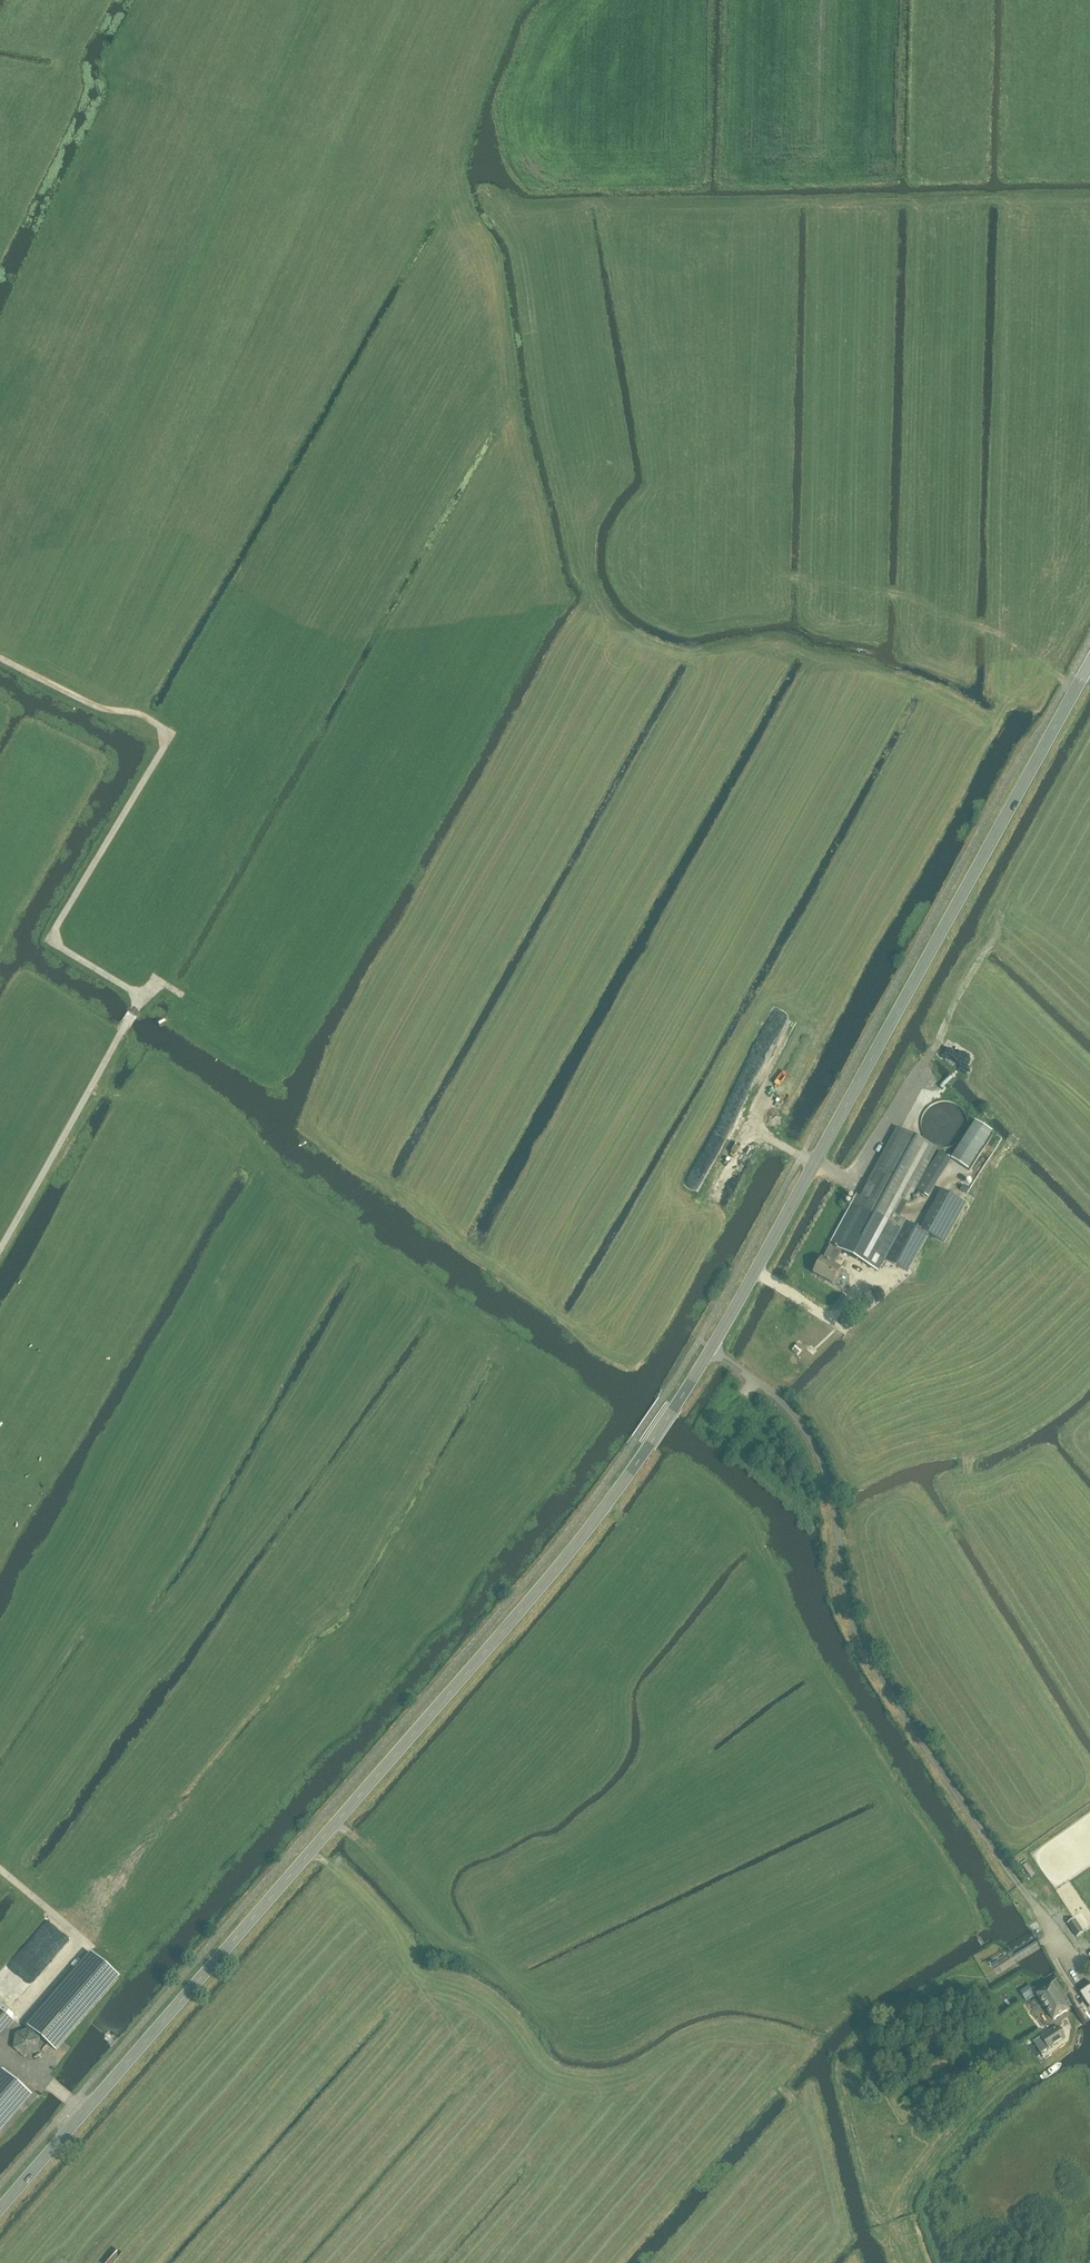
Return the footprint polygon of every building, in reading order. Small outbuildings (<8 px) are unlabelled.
[(966,1128),(967,1124),(966,1120),(965,1116),(963,1112),(961,1108),(957,1106),(954,1104),(949,1102),(945,1102),(941,1102),(937,1103),(933,1105),(930,1108),(927,1111),(925,1115),(923,1119),(923,1123),(923,1127),(924,1132),(926,1135),(929,1139),(932,1142),(936,1144),(940,1145),(944,1145),(949,1145),(953,1144),(957,1142),(960,1139),(963,1136),(965,1132),(966,1128)] [(976,1122),(951,1160),(952,1161),(969,1171),(993,1134),(976,1122)] [(901,1220),(916,1191),(917,1190),(938,1152),(901,1132),(864,1200),(858,1197),(831,1246),(832,1247),(824,1261),(823,1261),(815,1275),(833,1286),(841,1271),(834,1267),(842,1252),(879,1272),(885,1260),(886,1261),(909,1273),(929,1236),(945,1244),(966,1205),(942,1192),(921,1231),(906,1223),(901,1220)] [(940,1153),(917,1190),(916,1191),(928,1198),(952,1161),(951,1160),(940,1153)] [(1074,1921),(1068,1925),(1077,1938),(1083,1934),(1083,1933),(1075,1921),(1074,1921)] [(27,2027),(56,2052),(119,1979),(90,1954),(27,2027)] [(1066,2005),(1070,2002),(1057,1982),(1052,1985),(1053,1986),(1038,1996),(1055,2021),(1069,2011),(1066,2005)] [(1081,1994),(1089,2007),(1089,1988),(1081,1994)] [(14,2023),(0,2011),(0,2039),(14,2023)] [(1041,2039),(1034,2043),(1042,2054),(1048,2050),(1049,2049),(1065,2038),(1058,2028),(1042,2038),(1041,2039)] [(37,2053),(40,2040),(29,2031),(16,2036),(14,2049),(25,2058),(37,2053)] [(30,2095),(3,2073),(0,2077),(0,2129),(30,2095)]
